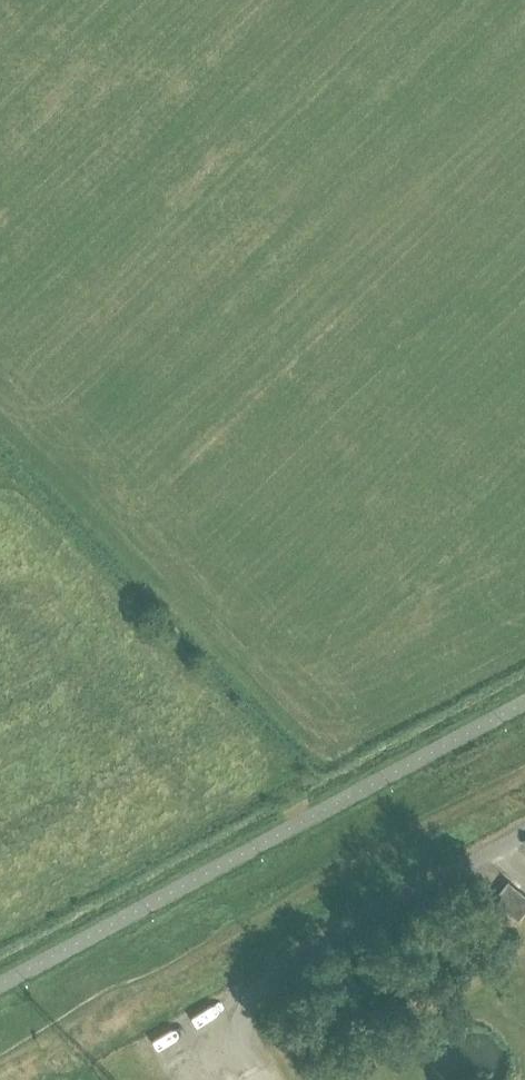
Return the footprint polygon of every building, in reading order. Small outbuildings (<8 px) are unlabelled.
[(520,919),(524,913),(524,895),(509,882),(495,899),(520,919)]
